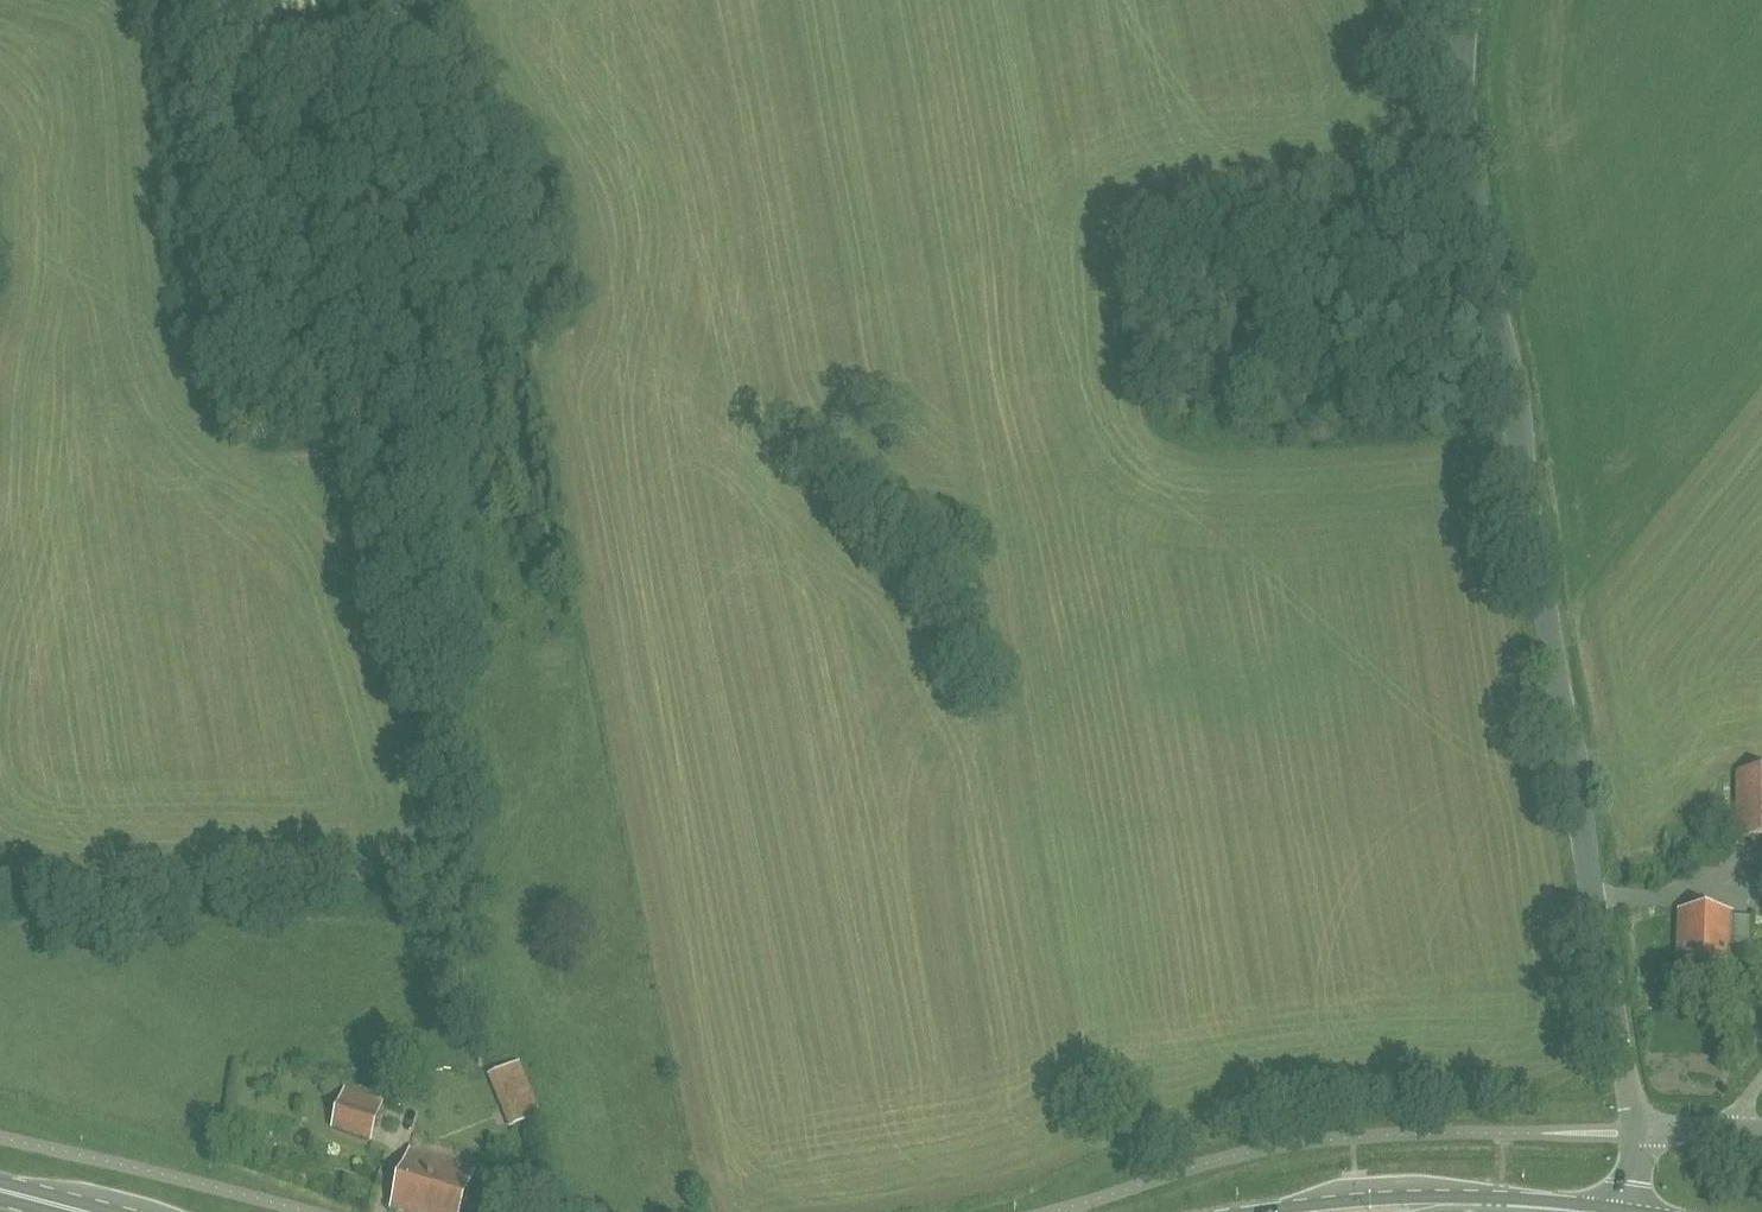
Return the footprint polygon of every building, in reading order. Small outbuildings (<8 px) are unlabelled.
[(1736,772),(1737,840),(1761,840),(1761,772),(1736,772)] [(1680,912),(1677,980),(1729,982),(1732,914),(1680,912)] [(531,1089),(520,1063),(488,1076),(499,1103),(531,1089)] [(383,1102),(345,1090),(333,1127),(372,1139),(383,1102)] [(405,1211),(462,1211),(475,1171),(410,1151),(393,1208),(405,1211)]
